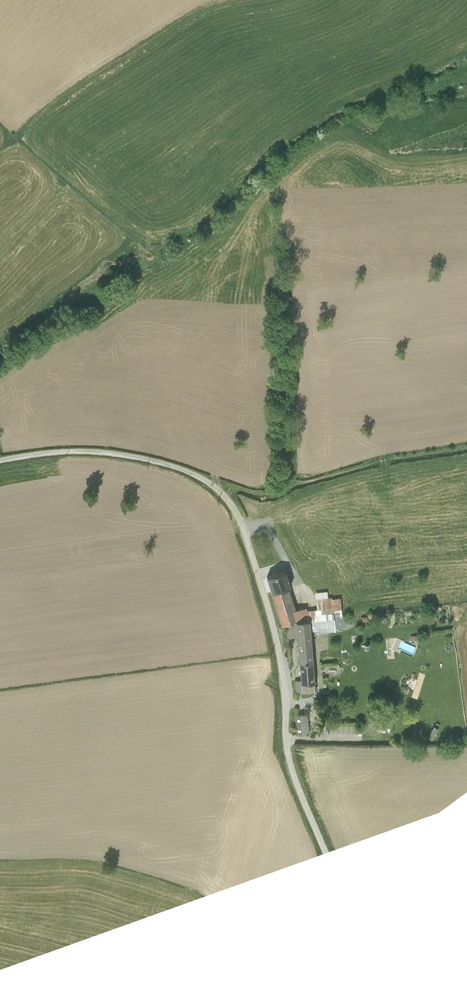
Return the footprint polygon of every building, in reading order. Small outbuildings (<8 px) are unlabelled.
[(287,571),(267,577),(271,592),(289,586),(291,586),(287,571)] [(289,586),(271,592),(281,625),(286,623),(294,620),(334,618),(342,616),(341,597),(333,598),(333,596),(328,596),(328,590),(315,591),(317,609),(307,610),(307,606),(296,608),(289,586)] [(335,629),(334,618),(294,620),(286,623),(287,637),(296,637),(299,663),(312,661),(310,632),(335,629)] [(400,651),(402,647),(413,652),(416,645),(398,637),(393,648),(400,651)] [(315,691),(312,661),(299,663),(299,678),(295,679),(296,693),(315,691)] [(309,732),(307,713),(295,714),(297,733),(309,732)] [(364,730),(377,731),(378,721),(365,721),(364,730)] [(430,736),(434,738),(440,727),(436,725),(430,736)] [(415,728),(416,737),(424,737),(424,727),(415,728)]
